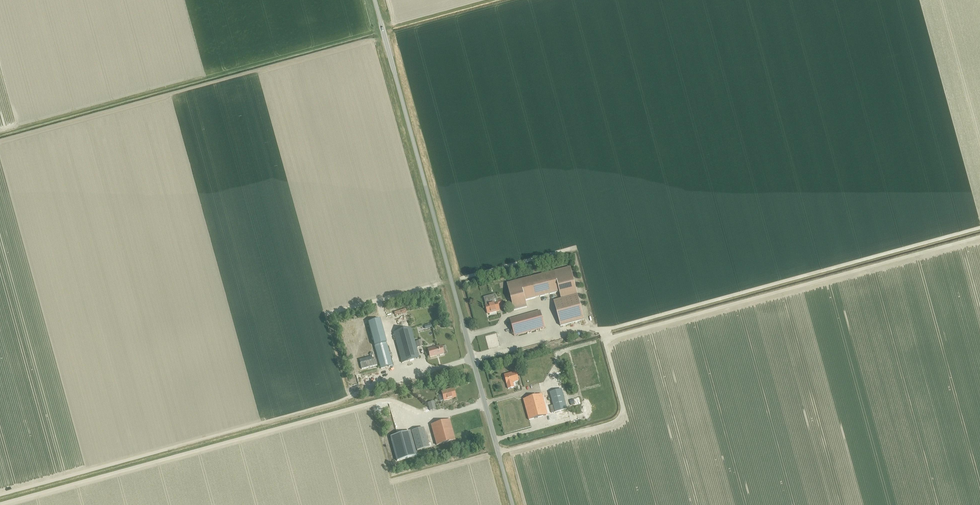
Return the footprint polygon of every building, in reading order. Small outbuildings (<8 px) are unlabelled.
[(571,268),(554,272),(559,292),(561,299),(577,295),(577,294),(571,268)] [(525,300),(559,292),(554,272),(508,284),(514,310),(520,309),(523,308),(527,307),(527,306),(525,300)] [(579,299),(577,295),(561,299),(554,301),(560,326),(579,321),(584,319),(579,299)] [(499,307),(502,306),(501,299),(497,300),(497,302),(485,305),(488,314),(500,311),(499,307)] [(515,336),(545,328),(540,311),(510,319),(515,336)] [(368,323),(374,346),(386,343),(387,343),(381,319),(368,323)] [(402,363),(419,358),(411,328),(394,333),(402,363)] [(381,369),(392,365),(386,343),(374,346),(381,369)] [(427,349),(430,357),(439,355),(439,356),(443,355),(443,354),(444,353),(441,345),(427,349)] [(375,359),(360,363),(362,369),(377,365),(375,359)] [(513,382),(519,381),(516,372),(504,375),(507,384),(508,389),(514,387),(513,382)] [(444,401),(456,397),(453,388),(441,392),(444,401)] [(550,393),(553,406),(555,412),(567,409),(561,389),(550,393)] [(523,400),(525,406),(529,420),(547,415),(542,395),(523,400)] [(436,445),(455,440),(449,420),(431,425),(436,445)] [(417,450),(429,447),(423,428),(412,431),(417,450)] [(397,461),(417,456),(410,431),(390,437),(397,461)]
